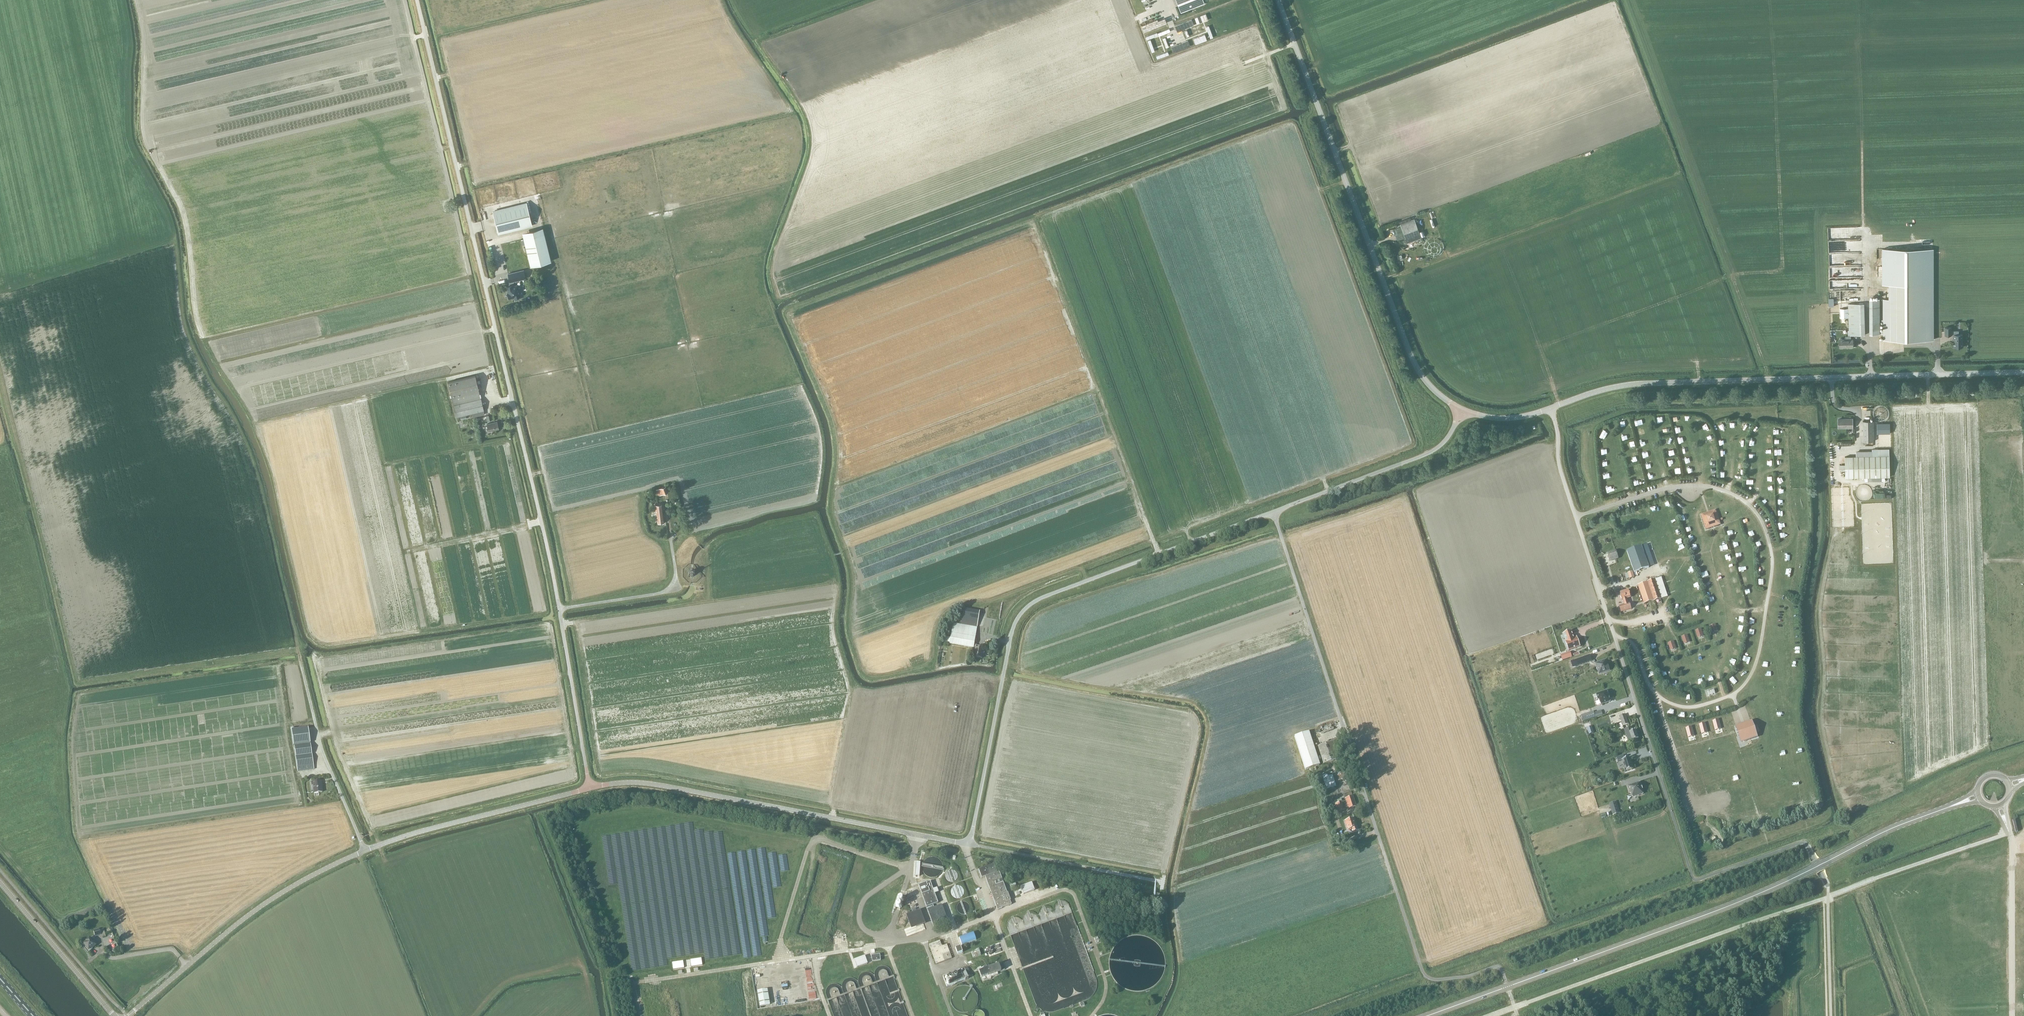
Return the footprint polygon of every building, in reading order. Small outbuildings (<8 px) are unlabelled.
[(1188,2),(1187,0),(1160,0),(1162,5),(1166,3),(1169,10),(1188,2)] [(1209,13),(1198,17),(1200,23),(1211,18),(1209,13)] [(1193,19),(1176,25),(1178,31),(1195,24),(1193,19)] [(1204,34),(1193,39),(1195,44),(1206,40),(1204,34)] [(1188,41),(1171,47),(1173,53),(1190,47),(1188,41)] [(498,233),(532,225),(526,203),(492,212),(498,233)] [(1414,219),(1400,224),(1407,243),(1421,238),(1418,230),(1421,229),(1418,221),(1415,222),(1414,219)] [(542,228),(522,233),(530,266),(551,261),(542,228)] [(1889,284),(1889,299),(1883,299),(1882,341),(1934,341),(1935,250),(1883,249),(1883,284),(1889,284)] [(508,274),(510,282),(525,278),(523,270),(508,274)] [(508,293),(507,293),(509,299),(514,297),(514,298),(520,297),(519,294),(521,293),(520,288),(518,289),(517,285),(512,286),(509,286),(509,289),(507,290),(508,293)] [(1879,334),(1879,299),(1869,299),(1869,335),(1879,334)] [(1865,335),(1864,303),(1845,304),(1846,334),(1845,334),(1845,339),(1842,339),(1841,338),(1840,338),(1839,339),(1839,340),(1839,344),(1838,345),(1838,347),(1839,347),(1839,348),(1853,347),(1852,339),(1851,339),(1850,335),(1865,335)] [(1954,340),(1954,347),(1962,347),(1962,334),(1958,334),(1958,331),(1951,331),(1951,327),(1945,327),(1945,335),(1951,335),(1953,335),(1953,340),(1954,340)] [(448,382),(453,405),(481,399),(475,375),(448,382)] [(484,410),(481,399),(453,405),(456,417),(472,413),(473,417),(485,414),(484,410)] [(1853,428),(1853,424),(1853,418),(1844,418),(1844,419),(1838,420),(1838,428),(1853,428)] [(488,431),(498,429),(497,421),(486,424),(488,431)] [(1878,421),(1877,421),(1873,421),(1862,421),(1863,442),(1873,441),(1878,441),(1878,421)] [(1890,476),(1889,448),(1877,448),(1878,455),(1845,456),(1845,478),(1890,476)] [(671,494),(669,488),(657,491),(659,497),(671,494)] [(657,523),(664,522),(662,504),(655,505),(657,523)] [(1720,525),(1715,510),(1701,515),(1706,529),(1720,525)] [(1634,572),(1649,567),(1642,546),(1627,551),(1634,572)] [(1610,560),(1618,558),(1616,551),(1607,553),(1610,560)] [(1668,596),(1662,578),(1655,580),(1639,585),(1645,603),(1654,600),(1654,601),(1661,599),(1661,598),(1668,596)] [(1627,598),(1631,597),(1629,590),(1620,593),(1622,600),(1623,599),(1625,605),(1619,606),(1621,611),(1631,608),(1629,603),(1628,603),(1627,598)] [(945,637),(944,642),(948,642),(950,643),(950,644),(974,648),(974,647),(974,644),(980,612),(964,609),(961,625),(954,624),(951,638),(949,637),(945,637)] [(1565,642),(1568,650),(1580,646),(1577,638),(1574,639),(1571,630),(1565,632),(1568,641),(1565,642)] [(975,648),(974,657),(982,658),(983,655),(984,655),(985,652),(983,652),(984,650),(982,650),(982,646),(978,646),(977,649),(975,648)] [(1570,652),(1567,653),(1567,655),(1562,657),(1563,660),(1572,657),(1570,652)] [(1571,662),(1573,668),(1592,661),(1590,655),(1571,662)] [(1605,660),(1595,664),(1599,674),(1610,670),(1607,664),(1606,664),(1605,660)] [(1610,701),(1607,691),(1596,695),(1599,701),(1599,700),(1601,705),(1610,701)] [(1587,716),(1588,719),(1595,717),(1594,711),(1591,712),(1591,715),(1587,716)] [(1620,716),(1623,726),(1628,724),(1625,714),(1620,716)] [(1755,737),(1751,722),(1736,727),(1741,741),(1755,737)] [(310,743),(310,737),(308,728),(294,729),(294,727),(291,728),(294,745),(296,756),(298,771),(314,769),(313,762),(310,744),(310,743)] [(1639,742),(1638,739),(1639,739),(1636,731),(1633,732),(1632,729),(1629,730),(1628,728),(1624,730),(1629,742),(1631,741),(1632,744),(1639,742)] [(1320,765),(1309,732),(1295,737),(1305,770),(1320,765)] [(1336,749),(1333,741),(1318,746),(1324,764),(1339,759),(1336,749)] [(1621,760),(1624,771),(1632,768),(1628,757),(1623,759),(1622,755),(1615,757),(1617,761),(1621,760)] [(1327,790),(1336,787),(1332,772),(1322,775),(1327,790)] [(315,793),(322,792),(321,781),(313,782),(312,783),(312,785),(314,785),(315,793)] [(1639,783),(1628,786),(1631,794),(1631,793),(1633,797),(1643,794),(1642,790),(1641,786),(1640,782),(1639,782),(1639,783)] [(1338,811),(1356,806),(1351,791),(1344,793),(1346,800),(1336,803),(1338,811)] [(1609,804),(1613,815),(1619,813),(1615,802),(1609,804)] [(1353,831),(1357,830),(1353,819),(1345,821),(1348,829),(1352,828),(1353,831)] [(999,872),(997,872),(994,864),(979,870),(982,878),(986,877),(991,892),(990,893),(991,895),(992,895),(998,910),(1012,904),(1010,901),(1011,900),(1009,893),(1007,893),(999,872)] [(938,903),(930,881),(919,886),(927,907),(932,905),(933,908),(927,910),(934,927),(948,922),(942,905),(934,908),(933,905),(938,903)] [(901,906),(902,902),(903,901),(903,900),(903,899),(897,897),(894,907),(900,909),(900,908),(901,907),(901,906)] [(917,910),(916,908),(912,909),(912,912),(906,914),(911,928),(925,923),(920,909),(917,910)] [(95,937),(101,935),(99,929),(93,931),(95,937)] [(92,948),(96,945),(94,942),(91,937),(90,938),(89,938),(85,941),(82,944),(84,946),(84,947),(88,952),(92,949),(92,948)] [(936,964),(952,958),(947,944),(942,946),(940,941),(929,945),(936,964)] [(981,955),(979,950),(971,953),(973,958),(981,955)] [(1005,970),(1003,964),(1003,963),(995,966),(994,964),(989,966),(986,965),(978,968),(982,981),(991,978),(990,977),(998,974),(997,972),(1005,970)] [(968,977),(971,975),(968,967),(943,976),(947,987),(969,978),(968,977)] [(760,1006),(770,1004),(767,989),(757,991),(760,1006)]
